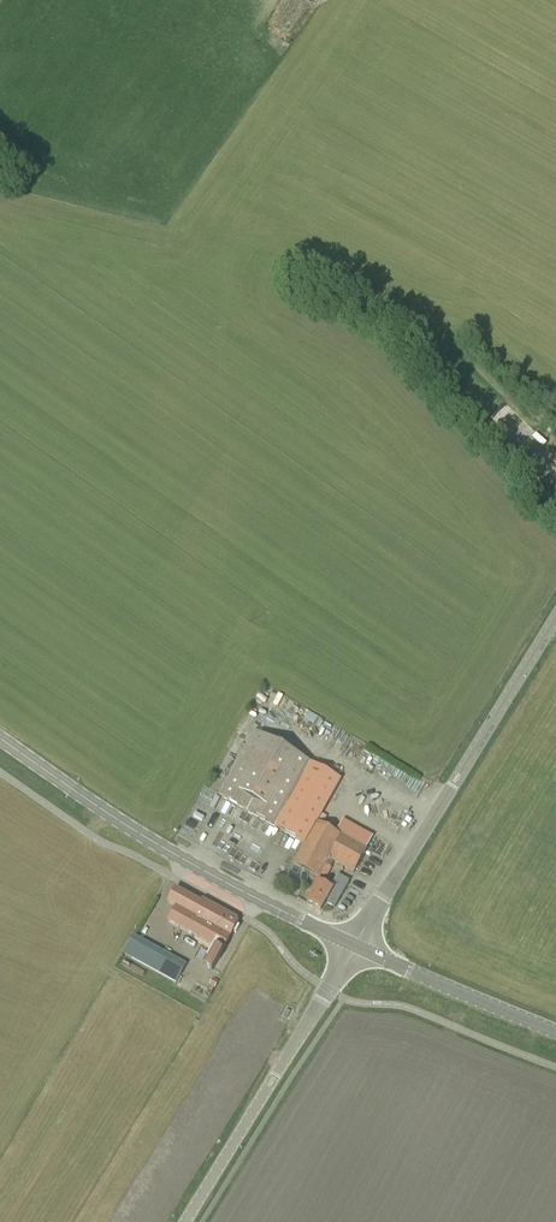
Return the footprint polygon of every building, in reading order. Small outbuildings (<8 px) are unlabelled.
[(354,873),(367,850),(316,822),(340,779),(253,731),(218,796),(305,844),(294,864),(318,878),(325,865),(331,868),(334,862),(354,873)] [(335,908),(350,881),(339,875),(331,888),(319,882),(308,903),(308,906),(313,908),(315,907),(321,910),(326,902),(335,908)] [(202,902),(176,888),(168,903),(176,908),(168,923),(213,947),(208,955),(211,957),(205,967),(213,971),(239,922),(229,917),(231,914),(203,899),(202,902)] [(176,983),(186,966),(133,936),(123,954),(176,983)]
